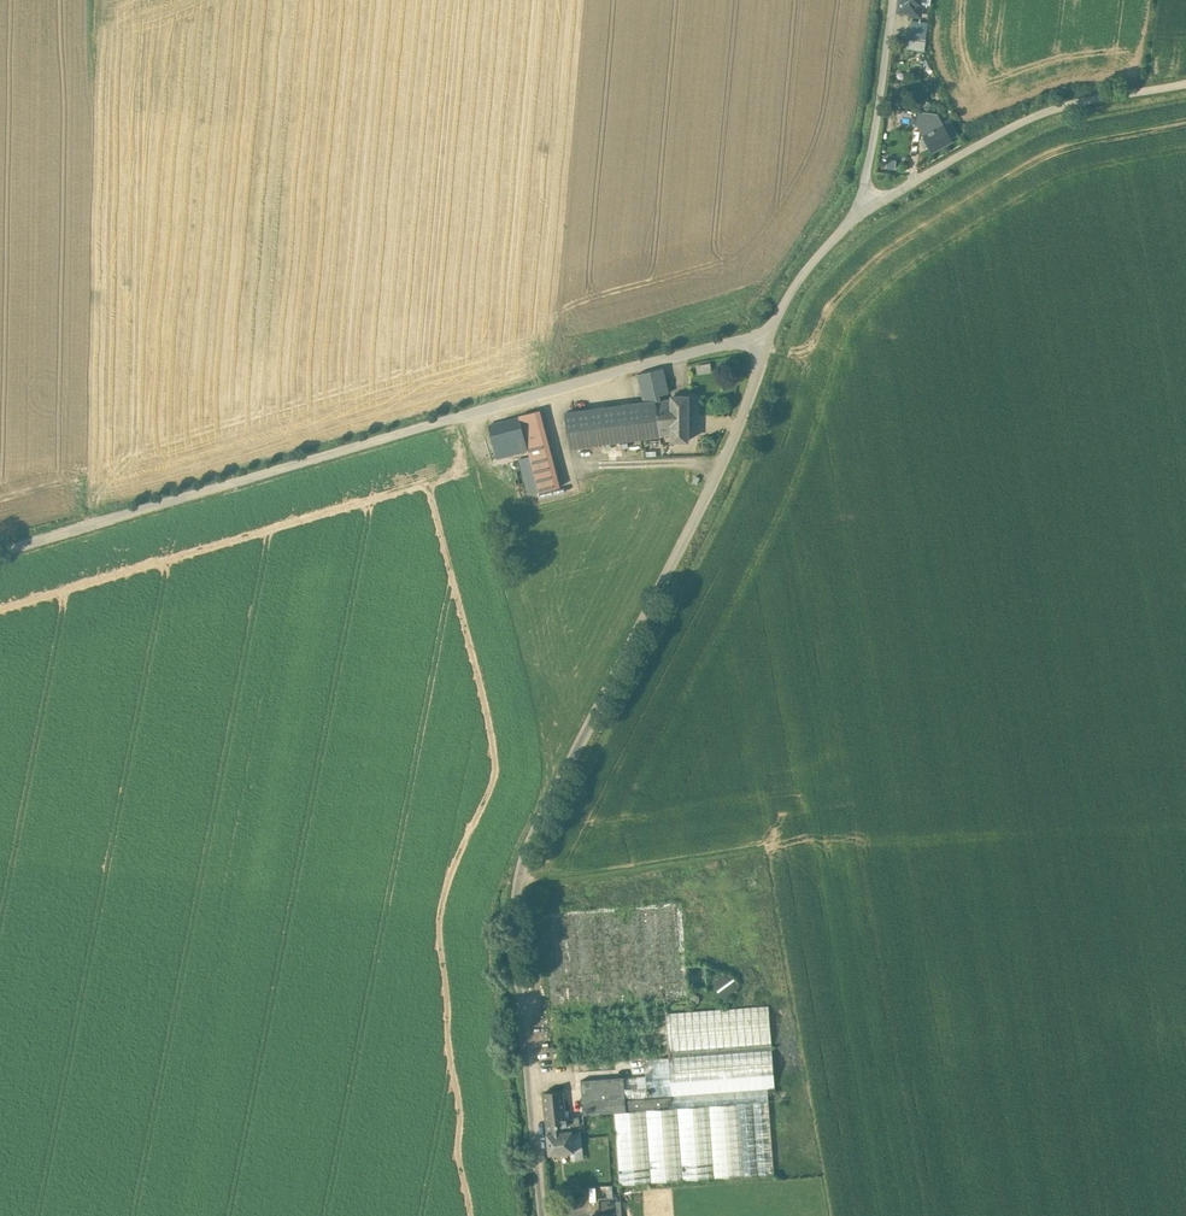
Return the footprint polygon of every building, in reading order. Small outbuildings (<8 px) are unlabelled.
[(899,9),(919,12),(920,0),(900,0),(899,9)] [(921,44),(923,24),(908,22),(906,43),(921,44)] [(948,138),(954,134),(944,119),(938,123),(948,138)] [(938,123),(936,120),(915,132),(928,153),(949,141),(948,138),(938,123)] [(897,167),(897,159),(889,158),(888,167),(897,167)] [(710,360),(696,365),(700,375),(714,371),(710,360)] [(647,399),(567,407),(570,448),(669,433),(669,442),(689,442),(690,391),(673,391),(663,366),(641,371),(647,399)] [(553,406),(492,422),(498,454),(529,447),(536,480),(569,474),(553,406)] [(543,909),(553,1059),(647,1053),(648,1070),(583,1074),(590,1183),(621,1181),(624,1215),(786,1215),(785,1175),(776,1175),(768,1085),(777,1084),(770,1001),(691,1005),(684,898),(543,909)] [(713,981),(724,998),(742,987),(732,970),(713,981)] [(565,1087),(542,1089),(547,1151),(575,1151),(573,1127),(568,1127),(565,1087)]
